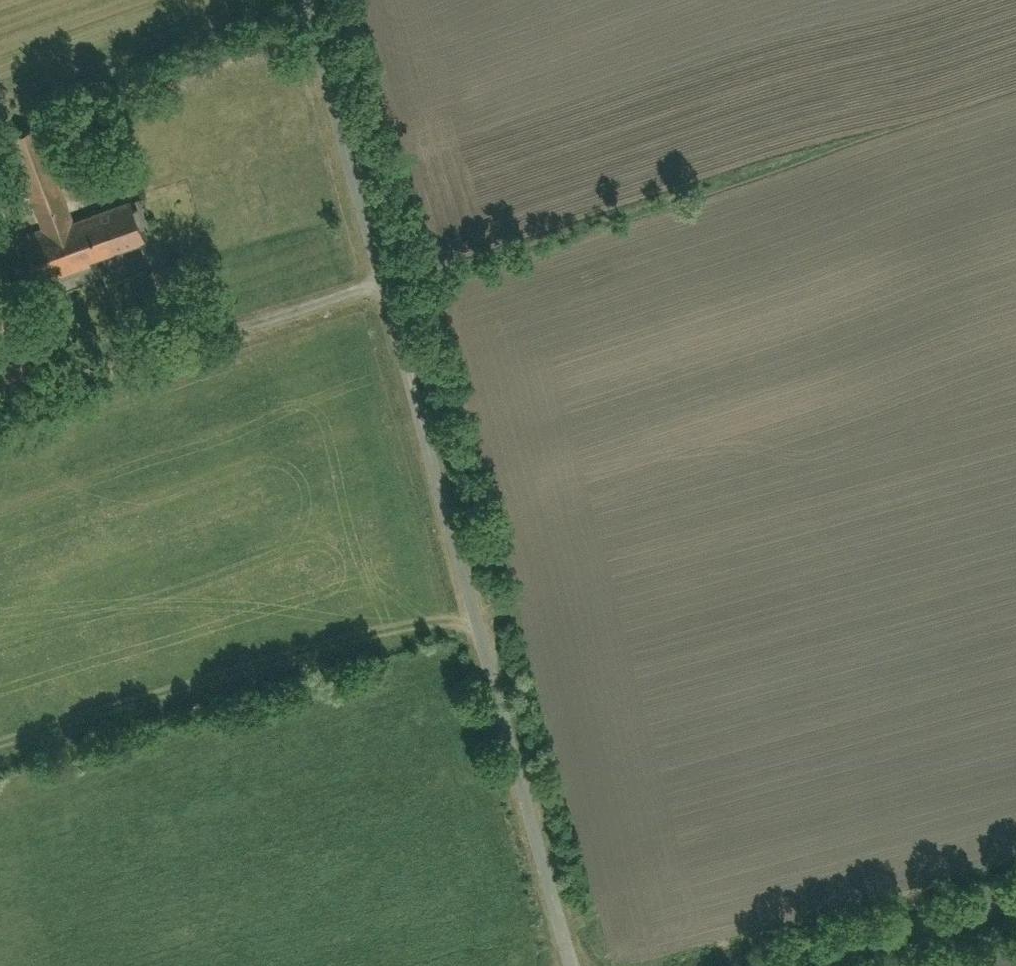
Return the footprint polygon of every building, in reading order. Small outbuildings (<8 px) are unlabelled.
[(1,151),(33,238),(26,240),(44,287),(145,250),(128,203),(75,223),(42,135),(1,151)]
